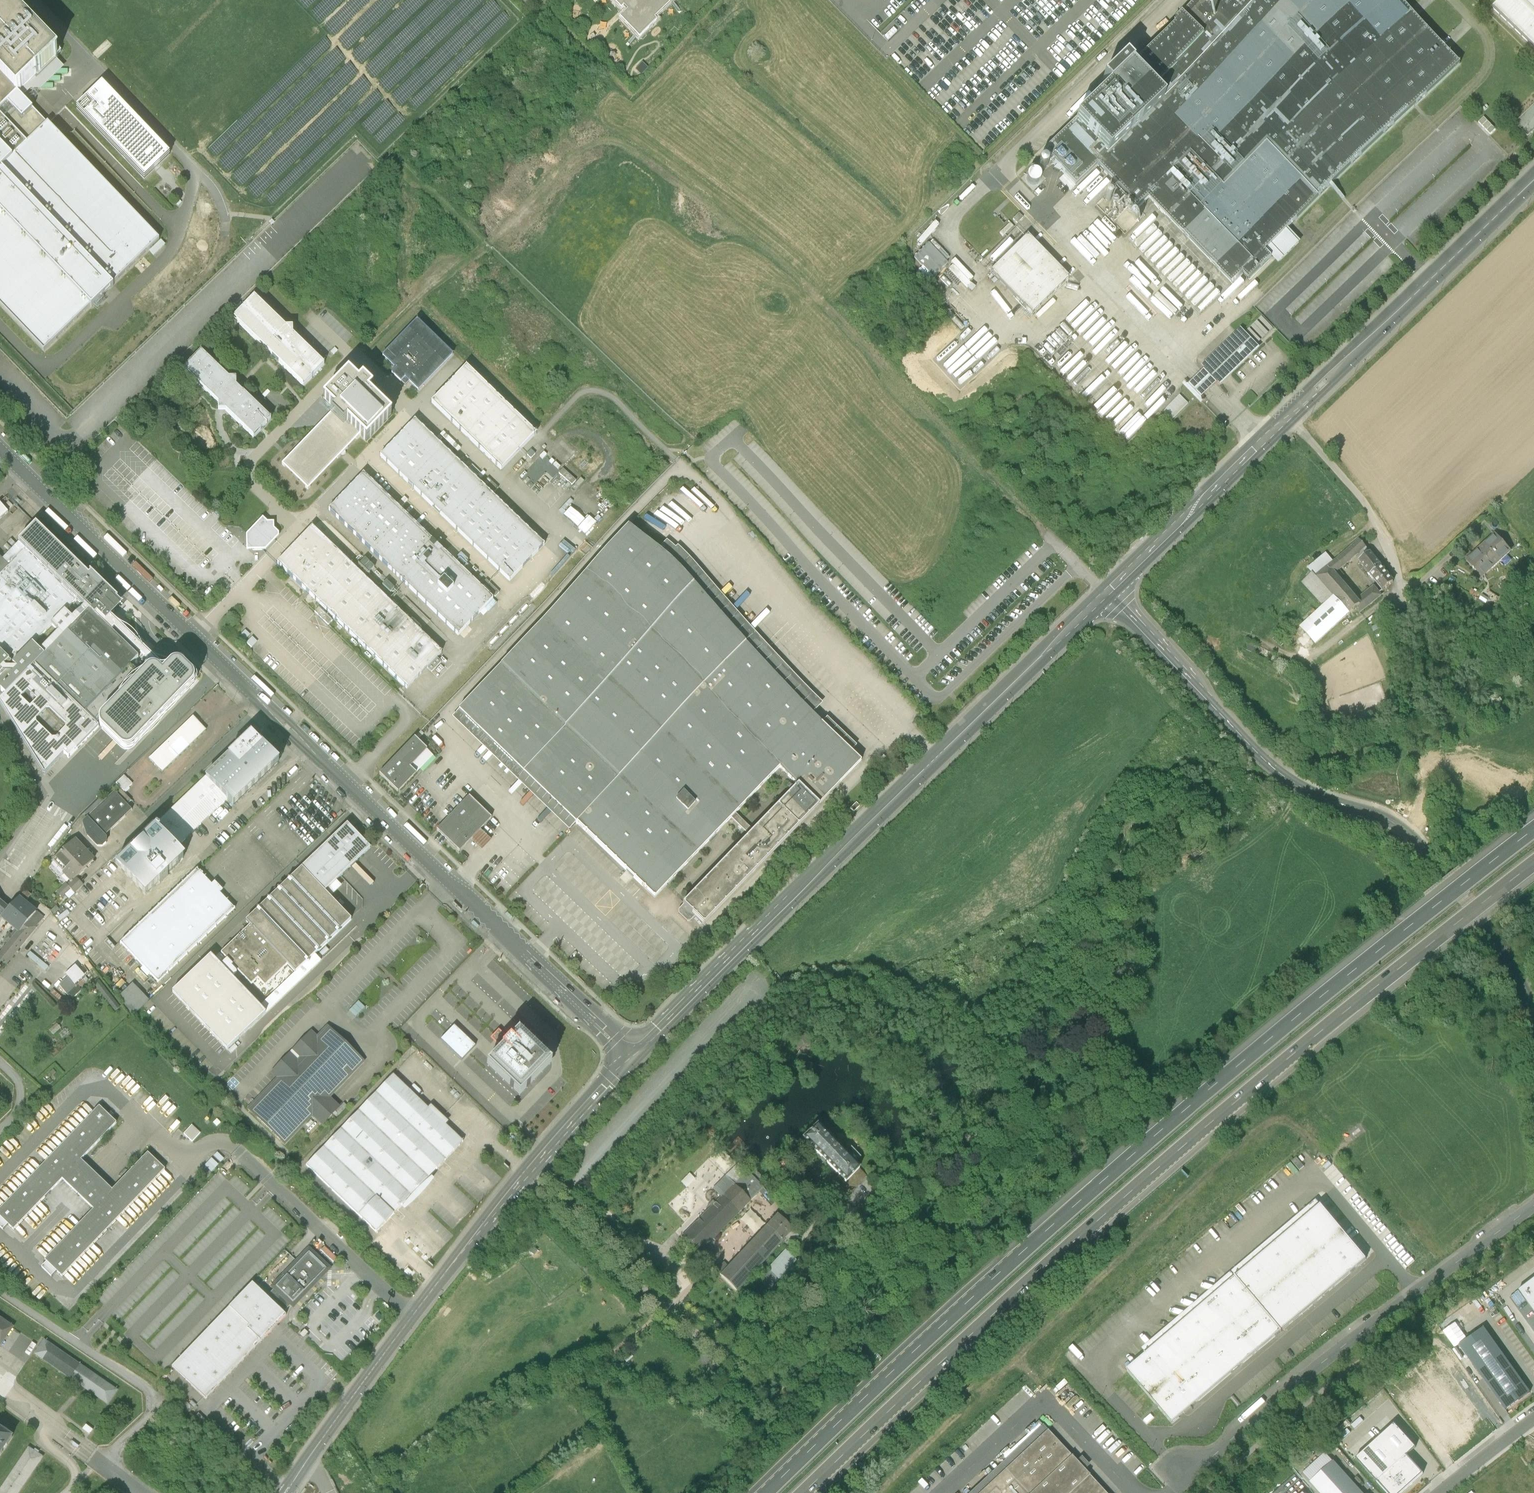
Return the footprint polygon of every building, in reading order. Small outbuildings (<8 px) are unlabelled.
[(4,0),(0,0),(0,75),(18,94),(55,58),(62,52),(60,50),(61,50),(59,48),(59,49),(56,46),(57,46),(55,44),(55,45),(53,43),(49,47),(4,0)] [(621,10),(623,8),(627,12),(619,19),(639,39),(657,22),(655,19),(674,0),(673,0),(611,0),(621,10)] [(1398,0),(1201,0),(1130,68),(1124,62),(1120,58),(1116,63),(1120,66),(1102,84),(1108,90),(1043,152),(1064,174),(1059,179),(1070,191),(1075,186),(1097,165),(1117,186),(1096,206),(1125,235),(1145,215),(1139,208),(1149,198),(1233,284),(1244,274),(1250,280),(1272,258),(1279,265),(1301,244),(1288,230),(1461,64),(1398,0)] [(1493,8),(1533,48),(1533,0),(1501,0),(1493,8)] [(64,68),(55,58),(18,94),(23,98),(31,90),(41,90),(64,68)] [(44,350),(91,305),(91,306),(114,285),(113,284),(159,239),(48,123),(47,124),(23,98),(18,94),(0,75),(0,305),(44,350)] [(102,84),(77,108),(144,179),(170,154),(102,84)] [(1515,124),(1528,137),(1533,131),(1533,105),(1515,124)] [(1069,279),(1027,236),(990,272),(1031,315),(1069,279)] [(923,265),(919,268),(930,279),(951,259),(932,239),(914,256),(923,265)] [(165,244),(161,240),(149,251),(153,255),(165,244)] [(1186,283),(1197,272),(1193,268),(1182,278),(1186,283)] [(254,297),(234,319),(303,386),(324,365),(293,334),(293,327),(286,327),(254,297)] [(1185,383),(1183,386),(1202,406),(1204,403),(1202,401),(1202,399),(1217,384),(1219,384),(1221,387),(1260,349),(1256,345),(1273,328),(1262,317),(1245,333),(1241,329),(1202,367),(1204,369),(1204,371),(1189,385),(1187,385),(1185,383)] [(417,321),(383,356),(396,369),(392,374),(405,387),(410,382),(418,391),(453,355),(417,321)] [(218,412),(226,411),(254,438),(271,420),(236,386),(236,379),(229,379),(201,353),(184,371),(218,404),(218,412)] [(466,367),(431,403),(501,471),(536,434),(466,367)] [(282,465),(308,490),(341,456),(342,457),(344,457),(345,456),(346,455),(346,453),(345,452),(360,436),(366,442),(392,416),(376,401),(379,398),(375,395),(372,398),(368,394),(372,390),(363,380),(359,384),(348,374),(323,400),(325,402),(321,406),(328,413),(332,409),(334,411),(282,465)] [(1188,404),(1180,395),(1163,412),(1172,420),(1188,404)] [(380,457),(510,582),(545,546),(415,421),(380,457)] [(545,502),(554,492),(549,487),(561,475),(558,472),(564,467),(547,450),(520,477),(545,502)] [(363,474),(329,510),(458,635),(493,599),(363,474)] [(0,501),(0,518),(9,511),(0,501)] [(598,528),(589,518),(585,522),(571,508),(564,515),(587,539),(598,528)] [(1,524),(8,533),(20,524),(14,515),(1,524)] [(263,518),(246,535),(247,551),(266,550),(279,537),(279,533),(274,529),(274,522),(268,522),(263,518)] [(19,543),(77,599),(84,606),(95,616),(97,614),(106,622),(111,617),(104,610),(106,607),(107,608),(108,606),(116,604),(117,604),(118,603),(118,601),(100,584),(101,583),(91,574),(89,576),(36,525),(19,543)] [(312,527),(277,563),(407,688),(442,652),(312,527)] [(1495,535),(1466,562),(1481,578),(1510,552),(1495,535)] [(627,536),(452,718),(569,830),(576,823),(647,891),(655,899),(779,769),(797,786),(819,806),(861,762),(850,751),(855,746),(826,718),(822,724),(808,710),(816,702),(665,555),(656,564),(627,536)] [(1315,645),(1356,608),(1360,604),(1356,600),(1334,574),(1365,548),(1359,540),(1337,560),(1333,563),(1316,576),(1334,597),(1324,607),(1300,627),(1315,645)] [(77,599),(19,543),(2,561),(0,559),(0,676),(8,668),(9,670),(13,666),(33,645),(52,625),(65,612),(77,599)] [(1359,561),(1370,576),(1381,567),(1370,553),(1359,561)] [(1308,568),(1312,573),(1315,577),(1316,576),(1333,563),(1326,554),(1308,568)] [(1393,582),(1381,567),(1370,576),(1382,591),(1393,582)] [(1334,597),(1316,576),(1315,577),(1312,573),(1302,582),(1324,607),(1334,597)] [(1374,586),(1356,600),(1360,604),(1356,608),(1359,612),(1381,595),(1374,586)] [(59,632),(40,652),(45,656),(35,666),(83,712),(131,666),(139,658),(112,632),(95,616),(84,606),(72,618),(59,632)] [(65,612),(52,625),(59,632),(72,618),(65,612)] [(101,720),(100,722),(100,725),(100,728),(101,730),(122,750),(125,751),(130,751),(133,750),(193,686),(195,684),(195,682),(194,679),(193,676),(182,666),(179,664),(175,664),(171,666),(168,669),(166,669),(112,617),(111,617),(106,622),(97,614),(95,616),(112,632),(114,629),(153,666),(142,677),(101,720)] [(1,691),(6,696),(35,666),(45,656),(40,652),(33,645),(13,666),(18,670),(8,680),(11,681),(1,691)] [(0,702),(0,704),(44,774),(64,754),(69,758),(99,727),(97,725),(83,712),(35,666),(6,696),(0,702)] [(142,677),(131,666),(83,712),(97,725),(100,722),(101,720),(142,677)] [(193,717),(149,759),(162,773),(206,731),(193,717)] [(147,759),(184,722),(180,718),(142,754),(147,759)] [(251,735),(116,865),(146,896),(184,859),(175,850),(227,800),(233,806),(279,763),(251,735)] [(415,738),(379,775),(398,793),(416,774),(410,768),(427,750),(415,738)] [(125,791),(132,783),(124,775),(116,783),(125,791)] [(797,786),(683,905),(684,906),(679,911),(679,915),(687,923),(691,923),(696,917),(704,926),(819,806),(797,786)] [(119,788),(83,823),(87,837),(97,847),(103,847),(107,843),(107,838),(105,836),(132,810),(127,805),(132,801),(119,788)] [(492,818),(469,797),(437,831),(459,852),(471,840),(480,830),(492,818)] [(347,825),(302,868),(330,898),(342,887),(336,881),(370,849),(347,825)] [(480,830),(471,840),(482,851),(492,841),(480,830)] [(94,861),(74,841),(53,861),(65,873),(66,872),(74,880),(76,878),(94,861)] [(246,922),(250,926),(221,953),(227,960),(233,966),(251,985),(258,979),(265,987),(288,965),(295,973),(296,973),(307,963),(310,963),(310,960),(315,955),(317,953),(320,953),(320,950),(327,943),(330,943),(330,940),(337,933),(340,933),(340,930),(351,920),(330,898),(302,868),(291,879),(288,879),(288,882),(281,889),(278,889),(278,891),(270,898),(267,898),(267,901),(260,908),(257,908),(257,911),(246,922)] [(197,869),(120,943),(158,983),(236,909),(220,893),(223,891),(218,886),(215,882),(212,885),(197,869)] [(69,899),(84,885),(76,878),(74,880),(68,885),(66,884),(57,892),(62,898),(65,895),(69,899)] [(25,890),(19,898),(25,904),(32,896),(25,890)] [(2,918),(19,932),(20,933),(36,913),(25,904),(19,898),(10,909),(2,918)] [(2,918),(10,909),(0,901),(0,916),(2,918)] [(59,909),(56,906),(51,911),(54,914),(59,909)] [(36,913),(20,933),(19,932),(15,938),(9,945),(0,955),(0,972),(44,919),(36,913)] [(3,941),(9,945),(15,938),(9,933),(3,941)] [(260,1007),(266,1013),(321,961),(315,955),(310,960),(310,963),(307,963),(296,973),(295,973),(260,1007)] [(211,956),(173,993),(228,1050),(266,1013),(260,1007),(232,978),(237,973),(231,967),(233,966),(227,960),(221,966),(211,956)] [(69,977),(60,986),(66,994),(67,993),(72,998),(81,991),(80,989),(80,988),(93,977),(89,973),(84,977),(75,966),(66,974),(69,977)] [(119,1007),(97,979),(92,983),(115,1011),(119,1007)] [(149,1000),(133,983),(118,997),(133,1016),(149,1000)] [(57,1024),(49,1031),(53,1035),(61,1028),(57,1024)] [(476,1046),(454,1026),(440,1040),(462,1061),(476,1046)] [(331,1030),(327,1027),(317,1038),(311,1033),(273,1073),(279,1078),(249,1109),(252,1112),(285,1144),(313,1115),(322,1124),(338,1107),(328,1098),(363,1062),(363,1061),(331,1030)] [(65,1029),(59,1034),(63,1038),(69,1033),(65,1029)] [(502,1050),(487,1066),(520,1098),(551,1065),(519,1033),(510,1041),(499,1030),(490,1039),(502,1050)] [(393,1075),(306,1166),(376,1233),(463,1142),(445,1125),(448,1122),(430,1106),(428,1108),(393,1075)] [(1458,1102),(1446,1111),(1454,1122),(1466,1113),(1458,1102)] [(57,1271),(63,1277),(165,1170),(148,1153),(112,1190),(81,1160),(117,1123),(99,1107),(0,1210),(0,1227),(3,1230),(8,1225),(14,1230),(62,1180),(94,1210),(45,1260),(47,1262),(42,1267),(52,1277),(57,1271)] [(192,1125),(184,1134),(193,1142),(201,1134),(192,1125)] [(860,1168),(854,1163),(859,1158),(850,1149),(845,1153),(817,1125),(794,1147),(799,1153),(800,1152),(802,1153),(808,1146),(807,1145),(808,1144),(845,1182),(846,1183),(859,1169),(860,1168)] [(224,1159),(217,1153),(214,1156),(221,1163),(224,1159)] [(1298,1157),(1292,1161),(1302,1172),(1308,1168),(1298,1157)] [(212,1158),(205,1166),(212,1172),(219,1165),(212,1158)] [(739,1163),(726,1176),(750,1200),(759,1192),(762,1195),(766,1191),(763,1188),(763,1187),(739,1163)] [(866,1177),(859,1169),(846,1183),(845,1182),(836,1192),(844,1199),(866,1177)] [(738,1213),(750,1200),(726,1176),(714,1189),(722,1197),(738,1213)] [(682,1237),(698,1253),(707,1244),(738,1213),(722,1197),(682,1237)] [(1322,1201),(1236,1273),(1281,1326),(1367,1253),(1322,1201)] [(767,1227),(782,1241),(793,1229),(778,1216),(767,1227)] [(736,1290),(782,1241),(767,1227),(729,1268),(721,1276),(736,1290)] [(718,1254),(707,1244),(698,1253),(709,1263),(718,1254)] [(328,1266),(309,1248),(285,1273),(288,1275),(276,1287),(277,1288),(275,1291),(274,1290),(267,1297),(284,1313),(291,1306),(290,1305),(292,1302),(293,1303),(294,1302),(295,1303),(296,1303),(297,1303),(298,1301),(299,1300),(297,1299),(308,1287),(310,1288),(313,1285),(312,1283),(315,1280),(316,1281),(315,1280),(318,1278),(319,1279),(326,1271),(325,1270),(328,1266)] [(795,1260),(785,1251),(767,1270),(777,1279),(795,1260)] [(716,1271),(721,1276),(729,1268),(723,1262),(716,1271)] [(1281,1326),(1236,1273),(1127,1367),(1171,1417),(1281,1326)] [(1519,1290),(1533,1311),(1533,1279),(1519,1290)] [(253,1284),(172,1367),(206,1400),(286,1316),(284,1313),(267,1297),(253,1284)] [(4,1345),(16,1327),(0,1316),(0,1342),(4,1345)] [(1483,1327),(1459,1345),(1505,1410),(1530,1392),(1483,1327)] [(44,1343),(35,1357),(109,1403),(117,1389),(44,1343)] [(1045,1427),(1041,1423),(966,1492),(974,1492),(1045,1427)] [(1394,1424),(1356,1459),(1387,1492),(1402,1492),(1423,1474),(1407,1455),(1416,1447),(1394,1424)] [(1045,1427),(974,1492),(1108,1492),(1045,1427)] [(17,1442),(0,1431),(0,1468),(17,1442)] [(0,1489),(0,1492),(19,1492),(43,1457),(28,1447),(0,1489)] [(1310,1483),(1319,1492),(1362,1492),(1334,1462),(1310,1483)]
